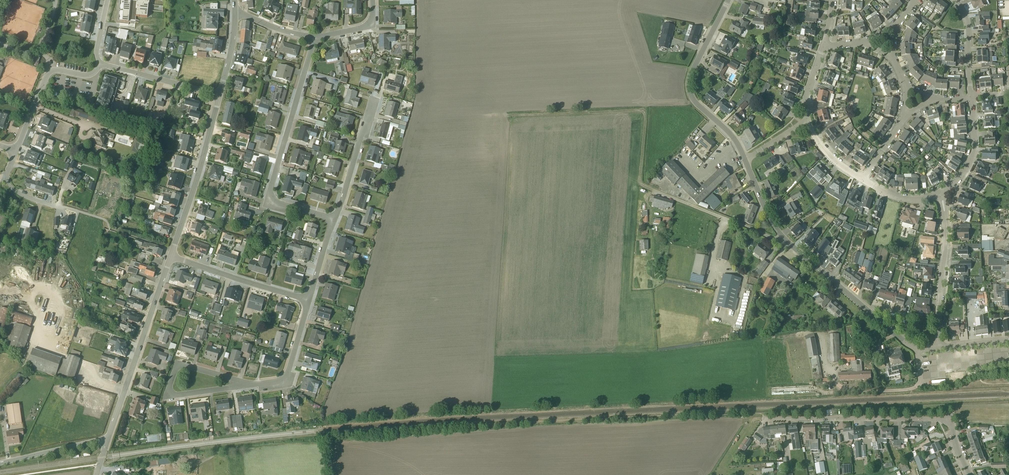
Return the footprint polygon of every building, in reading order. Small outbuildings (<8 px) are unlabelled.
[(118,21),(138,23),(138,20),(135,20),(136,17),(147,18),(148,5),(149,5),(149,0),(120,0),(118,21)] [(242,2),(246,1),(247,5),(248,9),(253,8),(252,0),(241,0),(242,2)] [(265,11),(267,11),(267,13),(269,13),(270,13),(271,12),(277,14),(279,8),(280,6),(276,4),(277,3),(276,2),(274,1),(273,1),(273,0),(269,0),(267,5),(265,11)] [(302,6),(301,9),(307,10),(310,0),(303,0),(302,6)] [(360,16),(360,2),(351,2),(351,0),(343,0),(343,9),(347,9),(347,10),(352,10),(352,16),(360,16)] [(889,7),(895,13),(898,9),(890,0),(889,0),(886,0),(885,0),(888,3),(888,2),(891,5),(889,7)] [(890,0),(898,9),(902,5),(897,0),(896,0),(894,2),(893,0),(890,0)] [(934,0),(930,0),(925,7),(932,13),(934,10),(938,3),(934,0)] [(976,0),(975,0),(971,2),(974,8),(979,6),(979,8),(984,6),(989,4),(988,0),(978,0),(976,0)] [(86,6),(85,10),(95,12),(96,9),(94,8),(95,3),(86,1),(85,6),(86,6)] [(330,20),(337,20),(338,4),(327,4),(327,2),(324,1),(324,11),(326,11),(325,21),(330,21),(330,20)] [(934,10),(937,13),(941,15),(948,6),(940,1),(938,3),(934,10)] [(807,2),(806,12),(810,12),(818,13),(818,9),(818,8),(820,8),(820,3),(819,3),(812,2),(812,3),(807,2)] [(749,7),(747,6),(742,4),(739,13),(745,16),(749,7)] [(309,17),(306,25),(313,27),(315,19),(316,19),(318,13),(317,13),(318,10),(317,8),(314,7),(312,9),(311,11),(309,11),(307,16),(309,17)] [(385,17),(385,24),(396,24),(396,18),(402,18),(402,7),(396,7),(396,12),(384,12),(384,17),(385,17)] [(889,7),(887,9),(884,7),(882,8),(891,16),(895,13),(889,7)] [(884,17),(887,20),(891,16),(882,8),(881,10),(884,12),(881,15),(884,17)] [(224,11),(208,10),(204,10),(202,30),(217,31),(218,17),(223,17),(224,11)] [(285,11),(283,20),(295,23),(296,18),(297,14),(285,11)] [(806,16),(805,22),(811,23),(816,23),(817,19),(817,18),(818,18),(819,13),(818,13),(810,12),(810,16),(806,16)] [(983,30),(989,29),(989,26),(984,26),(983,20),(990,20),(990,13),(983,13),(978,13),(979,17),(976,17),(976,27),(979,26),(979,30),(983,29),(983,30)] [(872,18),(870,15),(866,18),(867,21),(870,25),(873,29),(874,28),(875,29),(878,27),(872,18)] [(872,18),(878,27),(881,25),(881,24),(882,23),(877,15),(872,18)] [(81,19),(80,24),(90,26),(91,21),(93,21),(94,18),(84,16),(83,19),(81,19)] [(909,22),(916,27),(919,22),(912,17),(909,22)] [(748,23),(746,22),(742,19),(739,25),(733,22),(729,29),(740,35),(744,28),(745,28),(748,23)] [(250,23),(242,22),(239,44),(251,47),(268,53),(270,48),(266,46),(267,45),(257,42),(256,45),(250,43),(251,31),(249,30),(250,23)] [(858,23),(857,22),(852,23),(852,25),(854,30),(855,35),(857,34),(857,35),(861,34),(858,23)] [(858,23),(861,34),(865,33),(864,32),(866,32),(865,27),(863,22),(858,23)] [(913,31),(916,27),(909,22),(906,26),(907,28),(913,31)] [(664,23),(659,44),(658,47),(668,49),(669,46),(670,38),(672,38),(675,25),(664,23)] [(80,29),(80,33),(90,35),(91,31),(89,31),(90,26),(80,24),(80,29)] [(804,36),(805,34),(815,36),(816,30),(814,30),(815,25),(809,24),(808,27),(806,27),(806,30),(802,29),(800,35),(804,36)] [(701,29),(689,25),(688,30),(691,31),(687,42),(695,45),(701,29)] [(906,36),(915,39),(917,34),(913,31),(907,28),(906,32),(907,33),(906,36)] [(990,29),(989,29),(983,30),(983,33),(980,33),(980,38),(978,38),(978,45),(983,45),(986,45),(986,41),(989,41),(989,33),(990,33),(990,29)] [(947,35),(947,41),(955,41),(955,38),(957,38),(958,33),(949,32),(949,35),(947,35)] [(394,36),(380,36),(380,47),(379,47),(379,52),(389,51),(389,43),(394,43),(394,36)] [(721,51),(725,53),(727,54),(730,49),(731,49),(735,41),(730,38),(727,36),(727,37),(726,36),(721,44),(724,45),(721,51)] [(806,37),(800,36),(799,40),(804,41),(803,47),(807,48),(812,50),(813,43),(811,43),(812,39),(807,37),(806,37)] [(915,39),(906,36),(905,40),(904,40),(903,44),(909,44),(914,43),(915,39)] [(116,41),(110,39),(109,44),(108,43),(105,53),(106,54),(112,56),(112,55),(114,56),(117,46),(115,45),(116,41)] [(356,51),(365,49),(363,40),(358,41),(358,42),(348,44),(351,55),(356,53),(356,51)] [(946,49),(957,49),(957,44),(955,44),(955,41),(947,41),(943,40),(943,44),(944,46),(946,46),(946,49)] [(280,52),(297,57),(299,48),(283,43),(280,52)] [(132,46),(123,44),(119,58),(128,60),(132,46)] [(220,54),(221,48),(200,44),(200,48),(205,50),(205,51),(220,54)] [(239,44),(236,56),(248,59),(251,47),(239,44)] [(339,59),(336,46),(331,47),(332,51),(324,53),(326,61),(327,61),(327,64),(337,62),(337,59),(339,59)] [(978,58),(991,57),(992,57),(993,56),(993,54),(992,53),(992,51),(995,51),(994,48),(988,48),(989,52),(987,52),(987,51),(977,52),(978,58)] [(946,52),(946,57),(954,58),(954,55),(956,55),(957,49),(946,49),(945,49),(944,52),(946,52)] [(146,52),(138,50),(134,61),(143,64),(146,52)] [(156,54),(153,53),(150,64),(153,65),(153,66),(158,67),(161,54),(157,52),(156,54)] [(832,53),(830,59),(840,62),(843,63),(845,59),(844,58),(841,57),(842,57),(832,53)] [(797,59),(796,58),(793,58),(793,61),(795,62),(800,64),(800,62),(806,64),(809,56),(805,54),(805,56),(799,54),(797,59)] [(858,60),(857,65),(862,66),(865,57),(860,55),(858,60)] [(919,58),(917,55),(915,55),(910,55),(904,56),(906,60),(907,60),(908,64),(919,58)] [(236,56),(234,64),(245,67),(246,64),(251,66),(253,61),(248,59),(236,56)] [(727,62),(715,56),(710,64),(722,70),(718,77),(723,80),(725,80),(726,79),(725,77),(723,76),(728,67),(736,71),(737,69),(740,64),(732,60),(730,65),(726,63),(727,62)] [(862,66),(867,68),(870,58),(865,57),(862,66)] [(946,57),(942,57),(942,64),(940,64),(940,67),(946,67),(946,66),(947,66),(951,66),(956,66),(956,61),(954,61),(954,58),(946,57)] [(875,60),(870,58),(867,68),(872,69),(874,65),(875,60)] [(911,72),(916,67),(919,63),(921,62),(919,58),(908,64),(910,67),(909,67),(911,72)] [(173,60),(167,59),(164,68),(171,70),(171,71),(175,72),(178,61),(173,59),(173,60)] [(837,71),(840,62),(830,59),(828,65),(831,66),(830,69),(835,70),(837,71)] [(798,65),(796,64),(794,70),(792,78),(800,81),(802,75),(804,71),(801,70),(803,66),(798,65)] [(272,77),(289,82),(293,69),(279,65),(276,73),(273,72),(272,77)] [(876,67),(874,70),(878,76),(886,70),(884,67),(885,66),(884,65),(882,66),(877,70),(876,67)] [(248,67),(246,73),(255,76),(257,70),(248,67)] [(920,71),(916,67),(911,72),(910,73),(914,77),(920,71)] [(369,70),(364,69),(359,83),(374,87),(377,76),(368,74),(369,70)] [(824,77),(836,81),(837,82),(840,73),(834,71),(829,69),(828,72),(826,71),(824,77)] [(886,70),(878,76),(882,81),(882,82),(885,80),(884,78),(889,74),(890,74),(889,72),(889,73),(886,70)] [(924,75),(920,80),(924,82),(925,81),(928,82),(932,73),(933,72),(929,70),(928,71),(924,75)] [(920,71),(914,77),(918,81),(920,80),(924,75),(920,71)] [(936,87),(936,80),(937,74),(937,73),(933,72),(932,73),(928,82),(931,84),(931,85),(936,87)] [(387,81),(385,90),(398,94),(403,78),(396,76),(395,80),(391,79),(390,82),(387,81)] [(105,77),(100,94),(113,97),(118,80),(105,77)] [(824,77),(822,83),(824,83),(823,86),(828,88),(828,89),(832,91),(833,87),(835,87),(836,81),(824,77)] [(243,81),(235,78),(232,89),(249,93),(250,89),(242,87),(243,81)] [(797,82),(785,78),(783,83),(790,86),(788,91),(797,94),(799,87),(796,86),(797,82)] [(885,80),(882,82),(883,84),(885,89),(895,85),(893,82),(894,82),(894,80),(892,80),(886,83),(885,80)] [(321,98),(326,84),(314,81),(313,85),(314,86),(312,95),(317,96),(316,100),(320,101),(321,98)] [(731,88),(727,85),(723,91),(724,92),(727,94),(731,88)] [(895,85),(885,89),(887,95),(887,96),(891,96),(890,93),(896,91),(897,91),(897,89),(896,89),(895,85)] [(143,88),(139,87),(137,95),(136,95),(134,102),(144,104),(147,91),(142,90),(143,88)] [(282,106),(286,92),(276,89),(275,93),(272,93),(270,102),(265,101),(266,98),(262,97),(260,104),(269,107),(271,107),(273,103),(282,106)] [(832,91),(828,89),(827,92),(819,91),(818,96),(827,98),(830,99),(832,94),(833,95),(834,91),(832,91)] [(357,93),(348,90),(343,104),(356,108),(359,100),(355,99),(357,93)] [(167,94),(158,91),(155,101),(157,102),(156,106),(163,108),(164,103),(161,102),(162,100),(165,101),(167,94)] [(714,105),(719,98),(710,91),(705,99),(714,105)] [(793,96),(786,92),(784,97),(786,98),(783,103),(792,107),(796,100),(792,98),(793,96)] [(109,112),(113,97),(100,94),(96,108),(109,112)] [(743,110),(748,104),(749,104),(753,96),(749,94),(749,95),(745,101),(740,107),(743,110)] [(824,107),(827,107),(829,107),(830,99),(827,98),(818,96),(817,102),(824,103),(824,107)] [(885,97),(884,103),(896,105),(898,99),(888,97),(885,97)] [(993,110),(992,103),(997,103),(997,105),(1001,105),(1001,103),(1001,98),(996,98),(996,100),(992,100),(982,101),(983,111),(984,111),(984,114),(993,113),(993,110)] [(200,114),(197,113),(197,110),(198,110),(199,103),(186,99),(185,106),(189,107),(187,114),(189,115),(188,117),(199,120),(200,114)] [(726,102),(723,100),(723,99),(718,106),(721,108),(720,109),(724,113),(725,112),(728,114),(733,108),(735,106),(734,104),(730,101),(728,104),(725,102),(726,102)] [(129,103),(120,100),(116,114),(125,117),(129,103)] [(312,107),(307,106),(304,117),(313,120),(314,117),(317,118),(320,110),(316,109),(318,103),(314,101),(314,104),(313,103),(312,107)] [(398,105),(389,102),(385,116),(394,119),(398,105)] [(236,105),(227,103),(221,124),(230,126),(236,105)] [(886,109),(895,111),(896,105),(884,103),(883,109),(886,109)] [(267,115),(269,107),(260,104),(258,112),(267,115)] [(774,117),(777,118),(782,121),(785,114),(786,115),(788,112),(779,106),(777,110),(775,109),(772,115),(775,116),(774,117)] [(77,117),(97,124),(99,117),(72,107),(69,116),(76,118),(77,117)] [(819,118),(830,115),(832,115),(831,110),(828,110),(827,107),(824,107),(825,111),(818,113),(819,118)] [(886,109),(884,115),(894,117),(895,111),(886,109)] [(934,120),(939,118),(940,122),(943,122),(942,111),(939,111),(937,111),(937,109),(931,111),(934,120)] [(736,115),(733,119),(739,125),(743,121),(744,120),(741,117),(743,114),(744,113),(741,110),(738,114),(736,115)] [(5,130),(9,118),(11,115),(2,111),(2,112),(0,112),(0,128),(5,130)] [(922,116),(926,124),(928,127),(931,126),(929,121),(934,120),(931,111),(926,113),(927,115),(922,116)] [(950,121),(960,120),(960,117),(965,117),(964,111),(955,112),(956,117),(950,118),(950,121)] [(275,129),(279,115),(269,112),(265,126),(275,129)] [(350,131),(353,118),(344,116),(344,115),(337,113),(335,121),(341,122),(339,128),(350,131)] [(819,118),(821,123),(828,121),(829,124),(831,123),(834,122),(833,119),(832,115),(830,115),(819,118)] [(995,115),(990,116),(985,116),(985,120),(983,120),(984,128),(996,127),(995,115)] [(393,120),(392,124),(399,125),(405,127),(408,118),(402,116),(400,122),(393,120)] [(51,134),(55,123),(46,119),(46,120),(41,118),(38,126),(41,128),(40,130),(51,134)] [(888,128),(892,123),(888,121),(884,118),(880,123),(888,128)] [(913,122),(920,129),(924,125),(917,118),(913,122)] [(957,129),(966,128),(966,123),(961,123),(960,120),(950,121),(951,125),(957,124),(957,129)] [(327,124),(316,121),(315,126),(317,127),(325,129),(327,124)] [(877,128),(885,133),(888,128),(880,123),(878,121),(875,126),(877,128)] [(920,129),(913,122),(910,126),(911,128),(908,131),(913,134),(916,137),(916,136),(918,138),(919,137),(917,135),(919,133),(918,132),(920,129)] [(829,138),(840,130),(838,126),(836,123),(834,124),(836,126),(830,130),(826,133),(829,138)] [(392,127),(382,124),(378,138),(388,141),(392,127)] [(311,130),(301,127),(297,140),(307,143),(309,136),(316,138),(318,131),(316,131),(317,127),(315,126),(314,130),(311,129),(311,130)] [(760,139),(753,127),(744,132),(751,144),(760,139)] [(877,128),(873,133),(877,136),(882,139),(885,133),(877,128)] [(966,128),(957,129),(954,129),(954,138),(960,138),(960,135),(967,134),(966,128)] [(113,140),(114,136),(109,134),(109,133),(98,129),(98,131),(97,131),(96,134),(94,133),(90,142),(93,144),(93,145),(105,149),(107,146),(104,145),(106,141),(105,141),(106,138),(107,138),(108,138),(113,140)] [(839,142),(848,134),(846,132),(844,134),(841,130),(840,130),(829,138),(833,143),(836,140),(839,142)] [(989,145),(994,144),(995,144),(995,138),(997,137),(996,130),(988,131),(989,136),(985,136),(985,144),(989,144),(989,145)] [(220,138),(226,139),(225,144),(232,146),(235,135),(222,131),(220,138)] [(905,131),(902,135),(910,141),(914,143),(917,139),(913,136),(909,133),(905,131)] [(332,146),(331,150),(342,154),(345,145),(337,142),(339,135),(332,133),(328,145),(332,146)] [(838,148),(842,152),(850,143),(846,140),(851,135),(849,133),(848,134),(839,142),(842,144),(838,148)] [(34,134),(30,145),(41,149),(44,143),(51,146),(53,142),(34,134)] [(269,152),(272,138),(257,134),(255,141),(261,142),(260,149),(269,152)] [(189,141),(190,137),(180,135),(179,139),(179,140),(180,142),(181,142),(179,150),(190,153),(193,142),(189,141)] [(708,151),(712,147),(715,144),(706,135),(699,143),(708,151)] [(907,145),(910,141),(902,135),(899,140),(903,143),(907,145)] [(954,145),(966,148),(967,142),(960,141),(960,138),(954,138),(954,140),(955,140),(954,145)] [(691,151),(695,147),(690,141),(686,145),(691,151)] [(894,146),(904,153),(904,154),(907,150),(907,149),(905,147),(898,142),(894,146)] [(795,146),(789,148),(790,152),(791,155),(795,154),(798,153),(798,155),(801,153),(806,152),(804,146),(803,147),(802,143),(795,145),(795,146)] [(851,143),(850,143),(842,152),(847,156),(850,152),(853,149),(851,148),(853,146),(853,145),(853,144),(851,143)] [(858,163),(865,153),(860,150),(862,146),(863,145),(861,143),(860,145),(856,150),(859,152),(856,156),(853,160),(858,163)] [(927,144),(923,150),(928,153),(928,152),(932,147),(927,144)] [(951,153),(957,155),(959,152),(965,154),(966,148),(954,145),(953,145),(952,150),(950,150),(949,152),(951,153)] [(894,146),(891,151),(894,153),(892,155),(896,158),(900,160),(904,153),(894,146)] [(383,151),(370,147),(366,161),(377,164),(379,157),(381,158),(383,151)] [(1000,149),(992,148),(992,151),(983,151),(982,160),(995,160),(996,154),(998,154),(998,150),(1000,151),(1000,149)] [(228,152),(218,149),(215,161),(226,164),(227,160),(226,159),(228,152)] [(310,155),(294,150),(290,163),(300,166),(302,160),(308,162),(310,155)] [(858,163),(862,166),(868,159),(867,159),(868,158),(871,159),(875,152),(872,150),(869,156),(865,153),(858,163)] [(25,158),(23,162),(37,167),(41,156),(28,151),(26,155),(27,155),(26,158),(25,158)] [(324,153),(322,153),(318,152),(316,159),(315,162),(319,163),(320,160),(322,160),(324,153)] [(951,162),(959,167),(962,162),(956,158),(957,155),(951,153),(950,155),(949,156),(948,159),(947,159),(947,160),(951,162)] [(892,155),(888,160),(893,163),(896,158),(892,155)] [(778,163),(776,160),(773,156),(763,163),(768,170),(778,163)] [(783,165),(784,166),(787,164),(786,163),(781,156),(778,158),(783,165)] [(188,160),(177,157),(173,168),(185,172),(188,160)] [(262,175),(266,161),(257,158),(252,172),(262,175)] [(340,164),(328,160),(327,162),(326,162),(324,168),(325,168),(324,173),(334,176),(336,170),(338,171),(340,164)] [(698,205),(700,204),(706,198),(709,195),(730,175),(722,167),(699,189),(686,175),(672,160),(661,171),(674,185),(677,183),(698,205)] [(73,170),(67,180),(76,186),(81,177),(77,174),(79,170),(74,167),(77,163),(73,161),(69,167),(73,170)] [(955,172),(959,167),(951,162),(948,167),(955,172)] [(980,175),(985,176),(986,177),(989,177),(990,175),(987,174),(988,171),(988,169),(994,170),(995,171),(996,167),(996,166),(989,165),(989,164),(987,164),(982,163),(979,162),(978,166),(976,173),(981,174),(980,175)] [(813,169),(809,173),(813,178),(817,174),(822,179),(819,183),(822,185),(826,181),(824,179),(828,174),(820,165),(814,171),(813,169)] [(213,166),(209,179),(222,183),(224,177),(222,177),(224,170),(213,166)] [(779,176),(786,171),(785,170),(786,169),(784,167),(776,172),(779,176)] [(877,167),(873,172),(877,175),(878,173),(879,174),(877,178),(882,181),(887,173),(889,170),(886,167),(884,170),(882,169),(882,170),(877,167)] [(882,181),(887,184),(890,180),(892,176),(895,172),(894,170),(891,167),(889,170),(887,173),(882,181)] [(942,174),(939,171),(937,168),(931,174),(932,176),(928,178),(930,181),(932,185),(939,182),(938,178),(942,174)] [(375,174),(363,170),(359,184),(368,186),(370,179),(373,180),(375,174)] [(298,181),(286,177),(282,191),(285,192),(284,195),(292,197),(294,192),(291,191),(293,186),(301,189),(303,182),(304,182),(307,174),(301,172),(298,181)] [(23,186),(37,191),(41,179),(42,175),(36,173),(35,177),(33,176),(31,181),(26,179),(23,186)] [(179,190),(183,178),(172,174),(168,186),(179,190)] [(735,190),(742,187),(735,174),(730,177),(731,179),(729,180),(733,188),(729,190),(731,194),(736,192),(735,190)] [(898,181),(904,182),(904,181),(906,181),(906,185),(906,190),(912,190),(912,180),(912,178),(904,178),(904,176),(898,175),(898,176),(898,181)] [(987,181),(984,180),(979,178),(978,181),(973,178),(970,184),(971,184),(970,188),(979,192),(981,186),(983,187),(984,183),(986,184),(987,181)] [(37,191),(44,193),(47,185),(44,184),(45,181),(41,179),(37,191)] [(259,184),(249,181),(242,179),(240,186),(239,188),(244,190),(243,194),(255,197),(257,191),(259,184)] [(771,199),(776,197),(779,195),(775,188),(777,187),(776,183),(777,183),(775,180),(772,181),(771,180),(764,183),(771,199)] [(828,187),(826,190),(830,192),(832,189),(835,191),(835,192),(839,195),(845,185),(843,184),(844,184),(843,184),(842,184),(842,183),(841,182),(840,184),(834,180),(832,184),(830,183),(828,187)] [(325,188),(332,190),(334,182),(327,181),(325,188)] [(723,190),(728,184),(725,181),(718,188),(721,191),(722,189),(723,190)] [(44,193),(52,196),(55,188),(52,187),(52,184),(48,183),(47,185),(44,193)] [(819,188),(812,195),(816,199),(823,192),(819,188)] [(328,194),(313,190),(310,199),(325,203),(328,194)] [(854,190),(848,200),(854,203),(853,205),(859,209),(861,205),(861,203),(857,201),(858,198),(858,197),(860,194),(854,190)] [(793,200),(801,195),(799,191),(791,196),(793,200)] [(962,205),(968,207),(970,207),(971,207),(972,201),(973,194),(966,192),(964,196),(960,195),(958,203),(963,204),(962,205)] [(165,193),(163,198),(178,202),(180,197),(165,193)] [(370,197),(356,193),(354,200),(355,200),(353,207),(363,210),(365,203),(369,202),(370,197)] [(741,196),(747,203),(751,200),(745,193),(741,196)] [(713,194),(705,201),(714,210),(721,203),(713,194)] [(731,204),(733,203),(740,199),(738,195),(731,199),(731,200),(729,201),(731,204)] [(671,208),(673,202),(654,196),(651,196),(649,202),(652,202),(651,206),(664,210),(665,208),(668,209),(668,207),(671,208)] [(859,209),(858,212),(862,213),(863,210),(863,208),(869,210),(871,204),(872,199),(871,199),(871,198),(868,197),(866,197),(865,201),(862,200),(861,203),(861,205),(859,209)] [(176,208),(178,202),(163,198),(162,201),(169,203),(168,205),(176,208)] [(876,205),(874,212),(877,213),(875,218),(880,219),(882,215),(883,210),(880,209),(883,202),(882,202),(882,201),(879,200),(878,201),(878,200),(876,205)] [(789,205),(785,207),(787,211),(787,212),(789,211),(792,217),(797,215),(799,213),(795,207),(796,206),(794,202),(789,205)] [(156,203),(154,211),(174,217),(176,211),(167,208),(166,211),(158,209),(159,204),(156,203)] [(247,206),(239,203),(234,220),(243,222),(244,219),(248,221),(251,213),(245,212),(247,206)] [(200,204),(196,219),(203,221),(205,217),(212,219),(214,212),(207,210),(208,207),(207,207),(208,205),(205,205),(205,206),(200,204)] [(750,205),(745,218),(743,222),(751,224),(758,208),(750,205)] [(368,207),(365,215),(375,218),(375,216),(372,215),(374,209),(368,207)] [(960,220),(965,221),(965,222),(967,215),(970,216),(972,211),(962,208),(961,211),(957,210),(956,213),(957,214),(956,218),(960,219),(960,220)] [(900,216),(899,220),(903,221),(902,223),(903,223),(902,226),(912,229),(913,226),(914,224),(917,225),(918,222),(920,217),(916,216),(917,212),(907,209),(906,213),(902,212),(900,216)] [(31,225),(35,213),(25,210),(22,222),(31,225)] [(928,223),(934,224),(934,221),(933,220),(934,213),(926,211),(925,219),(927,219),(927,222),(928,223)] [(132,216),(118,212),(117,216),(131,220),(132,216)] [(155,212),(152,219),(171,225),(173,220),(165,217),(165,216),(155,212)] [(369,226),(370,220),(374,221),(375,218),(365,215),(364,218),(362,224),(369,226)] [(360,220),(349,216),(345,229),(362,235),(364,228),(358,226),(360,220)] [(72,219),(65,217),(65,221),(61,220),(60,225),(61,225),(60,228),(65,230),(65,232),(65,234),(67,235),(69,236),(72,224),(70,223),(72,219)] [(271,235),(273,229),(280,232),(283,223),(269,218),(264,233),(271,235)] [(795,228),(791,231),(797,237),(804,230),(800,227),(802,225),(798,221),(792,225),(795,228)] [(866,231),(868,225),(856,221),(854,227),(866,231)] [(831,233),(833,230),(835,232),(840,227),(835,222),(829,230),(831,233)] [(928,223),(927,230),(925,230),(925,233),(931,235),(932,232),(934,232),(936,224),(934,224),(928,223)] [(318,227),(308,224),(305,236),(314,239),(318,227)] [(961,240),(966,240),(969,240),(969,229),(970,229),(970,224),(960,224),(960,229),(961,229),(961,232),(957,232),(957,238),(961,238),(961,240)] [(170,229),(155,225),(153,231),(159,233),(158,236),(163,237),(164,234),(168,235),(170,229)] [(1008,233),(1008,226),(1006,231),(999,227),(993,237),(993,239),(1004,239),(1008,232),(1008,233)] [(34,231),(27,229),(24,239),(26,239),(24,244),(28,245),(29,240),(31,241),(34,231)] [(806,239),(803,242),(810,247),(816,238),(810,233),(812,231),(809,229),(804,234),(805,234),(807,236),(805,238),(806,239)] [(300,241),(301,236),(303,232),(297,230),(295,234),(293,234),(292,239),(300,241)] [(924,249),(924,251),(923,257),(932,258),(935,256),(935,254),(936,250),(935,250),(935,248),(934,246),(933,246),(933,244),(934,244),(934,238),(921,237),(920,243),(921,243),(921,245),(924,249)] [(353,242),(340,238),(336,252),(345,255),(343,259),(357,263),(359,255),(354,254),(353,257),(349,256),(353,242)] [(639,250),(648,250),(648,240),(639,241),(639,250)] [(835,240),(827,256),(830,258),(829,260),(829,261),(833,264),(835,265),(834,265),(836,267),(839,262),(838,261),(839,258),(842,255),(837,251),(838,250),(837,249),(836,248),(839,242),(836,240),(835,240)] [(992,240),(982,241),(982,251),(985,251),(993,251),(992,240)] [(193,241),(189,250),(206,256),(209,246),(193,241)] [(727,261),(731,243),(721,241),(717,258),(727,261)] [(823,241),(815,251),(820,256),(824,251),(828,254),(831,248),(828,245),(823,241)] [(307,262),(311,249),(290,243),(288,250),(298,253),(296,259),(307,262)] [(757,248),(754,251),(762,256),(761,257),(764,260),(770,251),(760,244),(757,248)] [(997,254),(1004,256),(1003,259),(1008,261),(1008,245),(1007,245),(1006,248),(1007,248),(1005,253),(998,251),(997,254)] [(968,250),(968,247),(958,247),(958,249),(956,252),(958,254),(958,255),(959,255),(961,257),(963,255),(968,255),(968,250)] [(147,250),(146,254),(156,257),(156,256),(161,257),(163,251),(154,248),(153,252),(147,250)] [(219,250),(215,260),(234,266),(238,253),(232,251),(231,254),(219,250)] [(858,264),(861,253),(862,251),(859,250),(858,252),(857,251),(854,263),(858,264)] [(859,270),(860,268),(860,265),(862,266),(866,252),(862,251),(858,267),(857,270),(859,270)] [(873,262),(875,254),(873,253),(872,255),(870,255),(865,272),(870,273),(873,262)] [(691,282),(702,285),(709,257),(697,254),(691,282)] [(259,256),(257,263),(250,261),(247,271),(265,276),(270,260),(259,256)] [(101,260),(96,257),(94,261),(104,265),(107,259),(102,257),(101,260)] [(796,280),(801,273),(779,257),(774,265),(775,265),(772,269),(787,280),(789,276),(796,280)] [(906,266),(912,266),(912,263),(915,263),(916,260),(909,257),(906,266)] [(142,270),(141,273),(153,277),(155,271),(151,270),(151,268),(131,261),(127,272),(136,275),(138,270),(133,269),(134,267),(139,268),(138,269),(142,270)] [(346,265),(332,261),(328,275),(338,278),(340,272),(344,273),(346,265)] [(971,261),(970,261),(960,261),(960,265),(956,265),(956,273),(961,273),(961,276),(965,276),(965,269),(971,269),(971,261)] [(927,279),(928,279),(933,279),(933,276),(934,271),(931,271),(932,270),(928,269),(928,265),(915,263),(914,272),(917,273),(919,273),(919,278),(924,278),(924,276),(928,276),(927,279)] [(760,264),(757,269),(763,272),(766,268),(760,264)] [(993,266),(993,272),(1001,271),(1001,279),(1008,279),(1008,266),(1007,266),(993,266)] [(288,269),(284,282),(301,287),(303,278),(295,276),(296,271),(288,269)] [(856,275),(855,274),(857,272),(852,269),(850,271),(847,269),(842,276),(851,282),(856,275)] [(193,277),(178,272),(175,281),(184,284),(185,281),(191,283),(193,277)] [(851,282),(857,286),(862,279),(863,275),(858,272),(856,275),(851,282)] [(878,283),(876,287),(881,289),(879,294),(878,293),(877,297),(878,297),(878,298),(886,301),(889,291),(886,290),(889,282),(890,282),(892,275),(887,273),(884,272),(882,278),(880,277),(878,283)] [(143,278),(132,274),(129,282),(140,285),(143,278)] [(727,309),(734,310),(741,278),(724,274),(716,306),(722,308),(727,309)] [(866,280),(865,283),(863,288),(872,291),(874,286),(876,287),(878,281),(879,278),(875,276),(873,280),(872,283),(866,280)] [(968,277),(960,277),(960,281),(954,281),(954,289),(966,289),(966,284),(968,284),(968,277)] [(768,278),(760,292),(768,296),(775,282),(768,278)] [(218,285),(204,281),(200,294),(204,295),(205,293),(214,296),(218,285)] [(129,296),(133,285),(126,283),(124,288),(126,289),(124,294),(129,296)] [(926,296),(926,295),(931,296),(932,288),(930,288),(931,285),(923,284),(923,287),(922,287),(921,296),(926,296)] [(338,288),(326,285),(322,298),(334,302),(338,288)] [(999,290),(999,285),(993,285),(994,302),(1002,301),(1002,307),(1005,307),(1005,310),(1008,310),(1008,290),(999,290)] [(145,291),(134,287),(132,291),(135,292),(134,294),(138,296),(137,297),(145,300),(148,293),(144,292),(145,291)] [(242,293),(228,289),(225,300),(239,304),(242,293)] [(899,292),(898,291),(898,294),(895,303),(903,306),(905,301),(906,296),(905,296),(906,291),(904,291),(904,290),(900,289),(899,292)] [(181,294),(170,290),(166,301),(177,305),(181,294)] [(898,294),(889,291),(886,301),(895,303),(898,294)] [(824,296),(821,294),(815,300),(819,302),(818,303),(824,307),(830,301),(824,296)] [(264,300),(251,296),(247,310),(260,313),(264,300)] [(140,303),(128,298),(127,303),(134,306),(133,308),(141,311),(143,305),(140,304),(140,303)] [(915,304),(914,309),(919,311),(917,315),(923,316),(925,313),(927,314),(930,312),(929,308),(928,308),(929,305),(930,299),(925,298),(917,298),(916,304),(915,304)] [(828,306),(836,314),(835,315),(840,319),(846,311),(842,308),(841,308),(836,303),(836,302),(833,300),(828,306)] [(277,312),(282,313),(279,321),(290,324),(294,309),(279,305),(277,312)] [(2,333),(10,310),(1,307),(0,310),(0,333),(2,333)] [(331,311),(319,307),(316,318),(320,320),(322,322),(324,321),(328,322),(331,311)] [(126,319),(137,324),(139,319),(138,319),(138,317),(136,315),(136,314),(130,312),(131,310),(128,309),(127,311),(125,310),(123,315),(122,314),(120,318),(117,317),(116,319),(125,322),(126,319)] [(172,312),(164,309),(160,320),(172,312)] [(33,318),(12,311),(9,320),(30,327),(33,318)] [(988,335),(987,330),(986,315),(980,316),(981,327),(975,328),(976,336),(988,335)] [(250,322),(240,319),(238,326),(247,329),(250,322)] [(1000,321),(992,322),(994,334),(1001,333),(1000,321)] [(16,324),(9,322),(5,334),(3,341),(10,343),(9,347),(23,352),(25,348),(31,329),(16,324)] [(958,322),(949,323),(950,326),(950,332),(951,331),(952,331),(952,335),(959,334),(958,333),(963,333),(963,329),(964,329),(964,326),(962,326),(962,323),(958,323),(958,322)] [(131,328),(131,327),(121,323),(120,327),(126,330),(125,333),(132,336),(135,329),(131,328)] [(344,332),(338,331),(340,326),(332,324),(330,331),(344,334),(344,332)] [(156,336),(159,337),(158,341),(166,344),(168,338),(172,339),(173,334),(158,329),(156,336)] [(313,330),(309,344),(317,346),(319,340),(323,341),(325,334),(313,330)] [(286,335),(277,332),(272,348),(282,350),(286,335)] [(809,358),(810,358),(818,357),(815,339),(814,334),(805,336),(806,340),(809,358)] [(840,362),(838,334),(828,335),(829,363),(840,362)] [(126,343),(111,338),(109,344),(113,345),(110,352),(125,357),(128,350),(125,349),(126,346),(125,345),(126,343)] [(184,340),(180,351),(194,355),(197,344),(184,340)] [(868,342),(869,349),(877,347),(875,340),(868,342)] [(244,344),(242,353),(250,355),(252,346),(244,344)] [(208,347),(205,359),(217,363),(221,351),(208,347)] [(57,378),(72,383),(80,360),(68,355),(66,360),(33,349),(28,362),(33,364),(32,369),(57,378)] [(888,373),(889,377),(893,376),(900,374),(899,370),(906,368),(902,352),(901,352),(900,349),(896,350),(897,353),(888,355),(890,361),(887,361),(889,369),(888,369),(887,369),(888,373)] [(166,361),(168,356),(151,350),(147,362),(159,366),(161,360),(166,361)] [(244,361),(240,360),(242,354),(232,351),(231,357),(228,367),(238,369),(242,371),(244,361)] [(101,359),(114,363),(113,367),(121,370),(123,363),(119,362),(120,360),(102,354),(101,359)] [(321,358),(305,354),(304,358),(306,358),(304,363),(303,363),(302,367),(316,371),(318,366),(314,365),(315,361),(320,362),(321,358)] [(265,355),(262,365),(277,370),(280,359),(265,355)] [(861,380),(871,379),(871,374),(871,372),(862,372),(862,360),(861,360),(861,358),(857,358),(857,360),(857,361),(857,372),(861,372),(861,380)] [(861,380),(861,372),(857,372),(857,361),(856,361),(852,362),(852,370),(847,370),(848,373),(839,373),(839,376),(839,381),(861,380)] [(116,383),(118,377),(114,376),(115,374),(113,373),(113,371),(101,367),(99,373),(103,374),(101,379),(116,383)] [(147,390),(151,379),(164,383),(166,377),(152,373),(150,378),(143,375),(138,387),(147,390)] [(319,383),(304,378),(300,390),(316,394),(319,383)] [(158,400),(152,397),(148,408),(155,410),(155,409),(161,411),(161,405),(157,404),(158,400)] [(251,397),(238,399),(239,412),(253,410),(253,409),(255,409),(255,405),(252,406),(251,397)] [(288,418),(288,415),(295,414),(294,408),(299,408),(298,399),(290,400),(289,397),(285,398),(286,409),(282,410),(283,423),(288,423),(287,418),(288,418)] [(144,415),(142,415),(146,403),(135,399),(128,416),(142,421),(144,415)] [(263,411),(270,410),(271,415),(273,415),(273,417),(277,416),(275,399),(268,400),(268,401),(262,402),(263,411)] [(227,400),(215,402),(217,412),(229,411),(227,400)] [(22,423),(19,404),(6,405),(9,425),(22,423)] [(190,406),(191,416),(198,415),(199,422),(206,421),(204,404),(190,406)] [(172,409),(167,410),(169,426),(182,425),(180,407),(171,408),(172,409)] [(241,415),(235,416),(237,429),(243,428),(241,415)] [(237,429),(235,416),(227,417),(229,430),(237,429)] [(771,435),(771,439),(781,438),(780,436),(782,435),(782,434),(786,433),(785,425),(770,427),(771,435)] [(788,426),(789,434),(791,434),(793,450),(800,449),(798,430),(797,425),(788,426)] [(810,449),(811,453),(820,452),(820,450),(818,450),(818,448),(818,446),(818,440),(816,440),(815,433),(815,425),(809,425),(810,449)] [(771,435),(770,427),(764,428),(760,429),(757,434),(756,433),(753,438),(760,442),(762,440),(764,440),(771,439),(771,435)] [(852,428),(853,436),(857,435),(858,439),(863,438),(862,427),(852,428)] [(875,434),(873,427),(865,428),(866,433),(866,436),(868,435),(869,438),(872,438),(872,441),(873,442),(874,442),(874,443),(871,443),(872,447),(873,447),(874,451),(878,450),(877,442),(876,442),(874,434),(875,434)] [(852,436),(853,436),(852,428),(843,429),(844,437),(845,437),(846,441),(853,440),(852,436)] [(893,440),(894,429),(887,429),(887,439),(891,439),(891,441),(891,442),(894,442),(894,446),(894,449),(898,449),(898,447),(897,440),(893,440)] [(908,439),(908,436),(908,429),(902,429),(901,440),(897,440),(898,447),(901,447),(901,442),(903,442),(908,442),(908,439)] [(908,429),(908,436),(908,439),(915,440),(915,436),(918,436),(920,436),(923,439),(928,436),(925,432),(923,434),(921,431),(918,431),(918,429),(908,429)] [(23,430),(6,432),(8,445),(20,443),(18,436),(23,435),(23,430)] [(970,444),(978,442),(975,433),(967,435),(970,444)] [(985,439),(982,440),(983,442),(994,440),(992,434),(985,436),(985,439)] [(861,442),(855,442),(856,454),(862,454),(862,457),(866,457),(866,451),(866,446),(862,446),(861,442)] [(970,444),(973,453),(981,450),(978,442),(970,444)] [(931,443),(923,446),(925,451),(926,452),(933,449),(935,454),(937,453),(942,451),(941,450),(942,450),(941,447),(940,447),(938,443),(932,446),(931,443)] [(973,453),(976,462),(980,461),(981,464),(986,462),(985,458),(984,458),(981,450),(973,453)] [(924,459),(925,462),(936,457),(934,454),(924,459)] [(924,459),(922,456),(915,458),(920,472),(927,469),(925,462),(924,459)] [(938,474),(950,469),(945,457),(936,461),(940,469),(936,470),(938,474)] [(903,473),(910,470),(905,461),(897,465),(899,469),(901,468),(903,473)] [(783,462),(777,463),(778,471),(773,472),(762,473),(762,474),(785,474),(783,462)] [(826,472),(824,462),(815,463),(817,474),(826,472)] [(843,465),(844,474),(852,474),(852,465),(843,465)]
